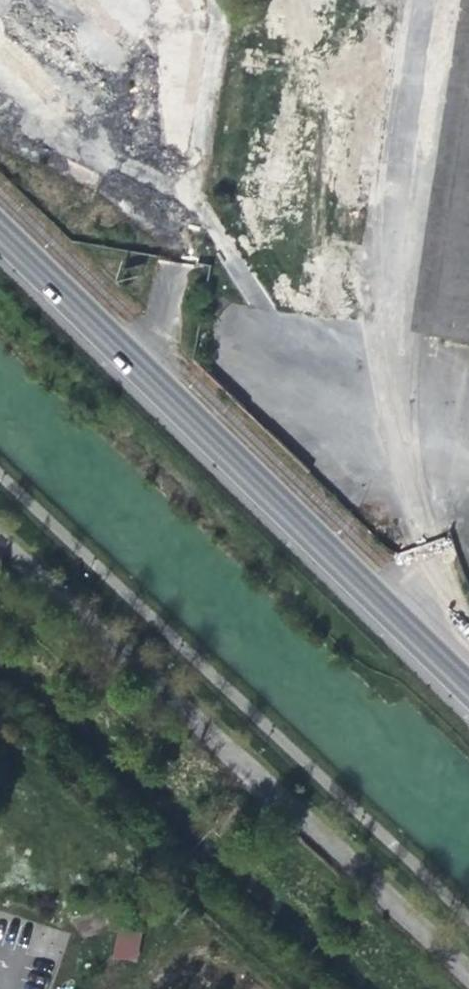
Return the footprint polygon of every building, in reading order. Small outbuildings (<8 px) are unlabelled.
[(116,928),(113,959),(138,961),(141,931),(116,928)]
